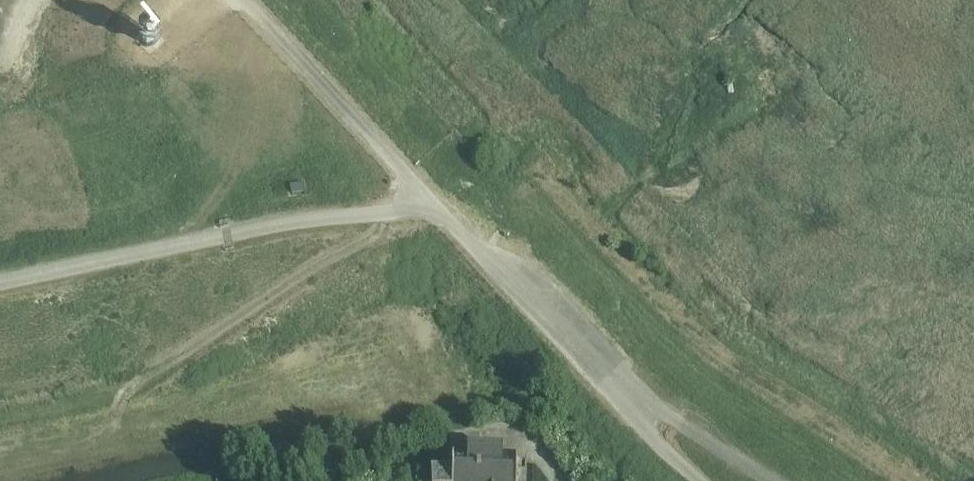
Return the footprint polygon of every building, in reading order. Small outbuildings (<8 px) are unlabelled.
[(195,13),(180,19),(185,30),(199,24),(195,13)] [(430,471),(431,480),(517,480),(516,454),(467,452),(452,451),(451,472),(430,471)]
